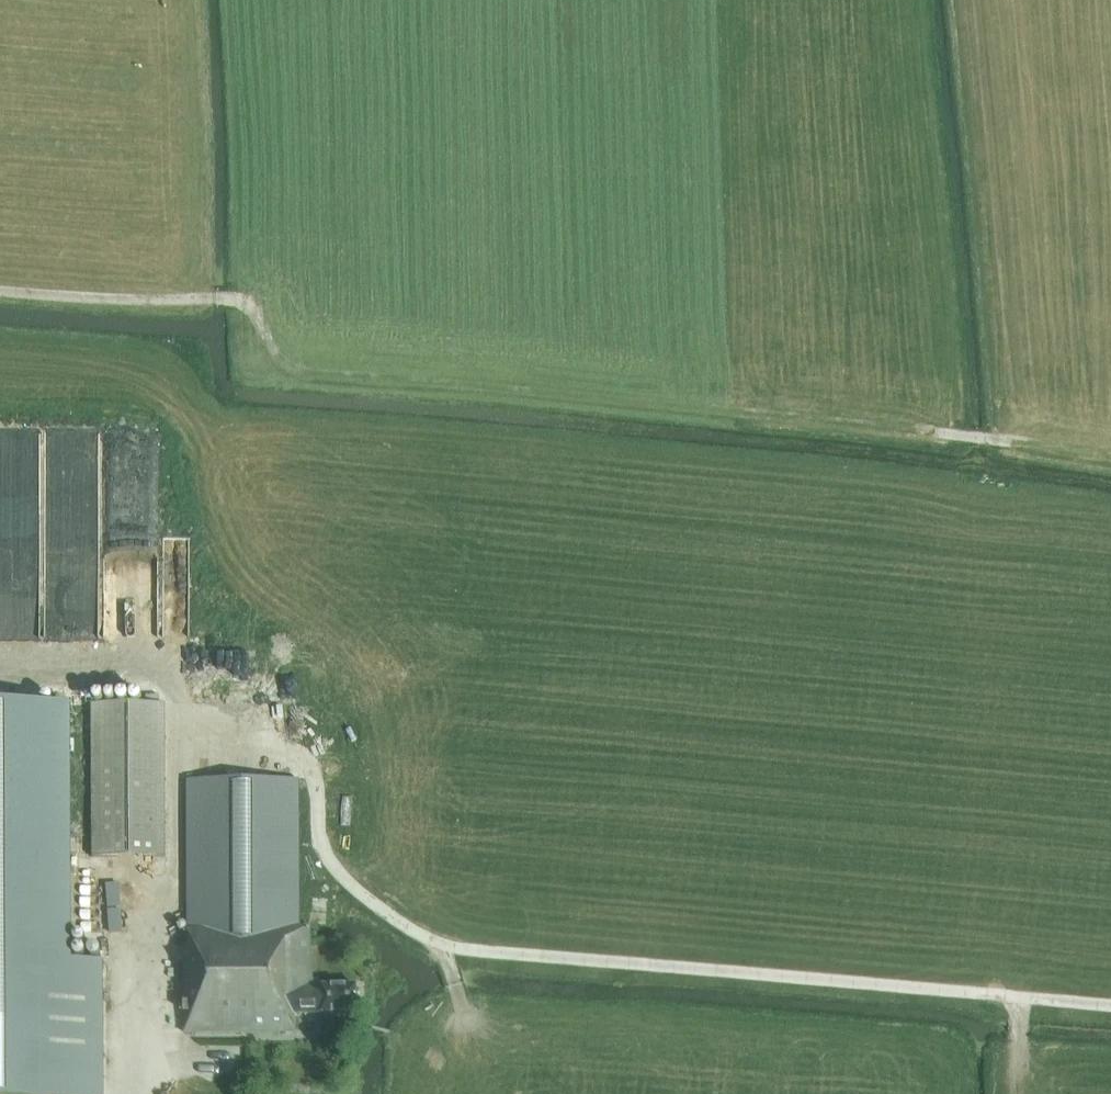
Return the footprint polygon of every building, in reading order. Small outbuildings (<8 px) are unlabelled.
[(164,703),(91,703),(92,857),(164,857),(164,703)] [(95,935),(60,935),(59,704),(0,704),(0,1093),(96,1093),(95,935)] [(268,704),(268,719),(283,719),(283,704),(268,704)] [(188,980),(184,980),(184,1032),(295,1032),(295,1013),(356,1013),(356,986),(319,986),(319,980),(312,980),(308,927),(298,926),(297,779),(187,779),(188,980)]
